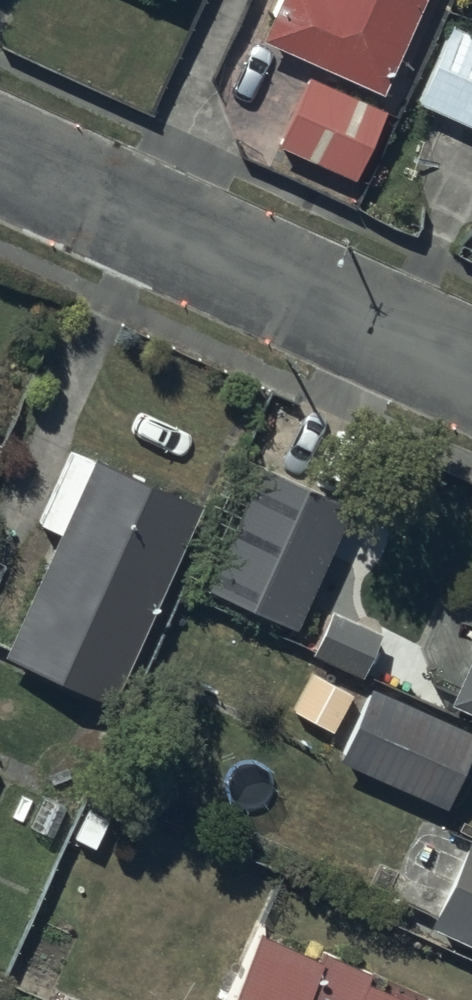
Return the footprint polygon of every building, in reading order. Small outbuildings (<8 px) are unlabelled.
[(262,27),(383,81),(419,0),(274,0),(262,27)] [(450,14),(417,94),(471,117),(471,23),(450,14)] [(388,102),(307,65),(275,135),(356,171),(388,102)] [(23,541),(0,588),(0,640),(110,693),(206,492),(95,439),(91,448),(73,439),(38,512),(57,521),(43,551),(23,541)] [(261,452),(208,580),(296,616),(317,565),(302,559),(334,482),(261,452)] [(450,690),(471,699),(471,639),(450,690)] [(444,796),(471,732),(471,720),(378,680),(346,754),(444,796)] [(470,822),(429,916),(471,935),(471,823),(470,822)] [(223,999),(437,999),(367,968),(370,962),(321,939),(317,948),(259,922),(223,999)]
